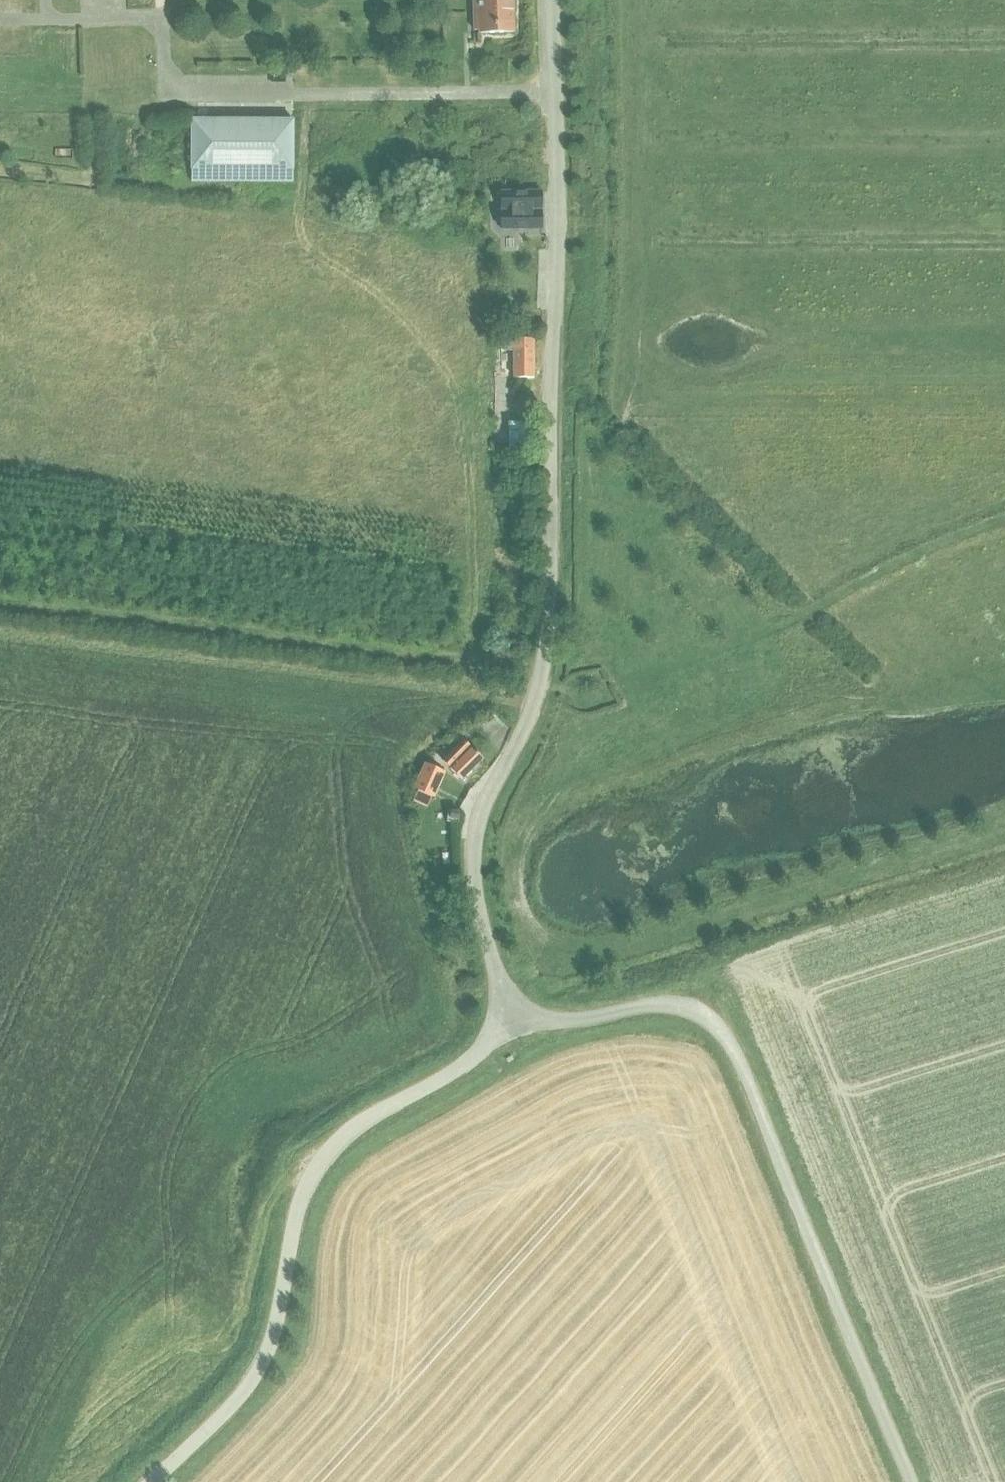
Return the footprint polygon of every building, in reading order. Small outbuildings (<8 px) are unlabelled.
[(514,32),(513,0),(473,0),(474,30),(478,30),(478,33),(514,32)] [(191,119),(191,181),(293,182),(293,120),(191,119)] [(531,192),(500,192),(500,194),(501,229),(534,229),(541,229),(541,191),(531,192)] [(514,345),(514,370),(514,377),(533,377),(534,341),(510,340),(510,345),(514,345)] [(534,447),(534,423),(508,423),(508,447),(534,447)] [(463,776),(483,756),(464,737),(443,757),(463,776)] [(447,770),(425,760),(414,786),(418,788),(414,798),(428,805),(432,794),(435,795),(447,770)]
